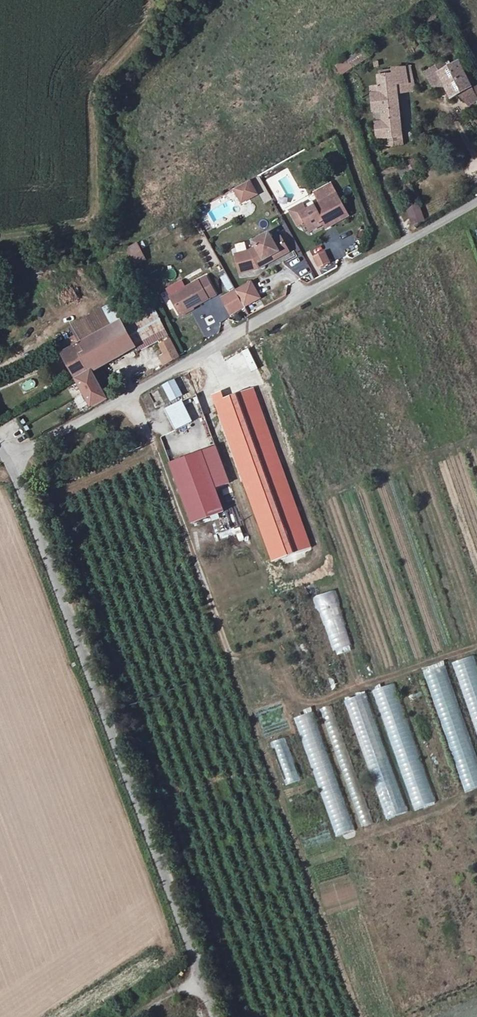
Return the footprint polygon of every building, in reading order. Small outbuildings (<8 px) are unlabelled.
[(335,65),(341,75),(368,57),(362,47),(335,65)] [(462,102),(468,106),(476,101),(457,60),(448,65),(446,66),(444,61),(422,72),(430,87),(443,88),(449,100),(459,95),(462,102)] [(379,112),(380,121),(373,122),(375,141),(385,139),(386,147),(402,145),(398,95),(416,90),(410,66),(390,68),(391,73),(376,75),(377,93),(369,94),(371,113),(379,112)] [(250,180),(233,190),(241,204),(257,195),(250,180)] [(314,192),(319,203),(314,205),(314,204),(305,208),(302,203),(288,211),(296,226),(304,222),(309,232),(322,225),(329,222),(331,226),(348,217),(330,184),(314,192)] [(418,201),(406,205),(412,225),(425,221),(418,201)] [(241,268),(258,263),(279,252),(281,255),(290,251),(281,236),(274,241),(270,233),(255,242),(258,247),(250,251),(237,254),(241,268)] [(129,248),(136,263),(146,258),(139,242),(129,248)] [(260,267),(281,255),(279,252),(258,263),(241,268),(242,272),(260,267)] [(326,253),(315,259),(320,268),(330,262),(326,253)] [(287,265),(302,278),(310,270),(295,256),(287,265)] [(47,273),(47,284),(59,284),(59,273),(47,273)] [(185,287),(168,296),(179,317),(216,296),(205,275),(185,287)] [(165,290),(168,296),(185,287),(182,281),(165,290)] [(234,290),(244,308),(261,299),(251,281),(234,290)] [(234,290),(219,298),(229,316),(244,308),(234,290)] [(149,302),(118,319),(134,348),(137,354),(152,346),(168,337),(149,302)] [(79,340),(118,319),(110,303),(71,325),(79,340)] [(77,353),(80,359),(78,359),(85,371),(89,369),(91,372),(134,348),(118,319),(79,340),(77,342),(82,351),(77,353)] [(179,357),(168,337),(152,346),(163,366),(179,357)] [(58,352),(73,378),(85,371),(78,359),(80,359),(77,353),(82,351),(77,342),(58,352)] [(91,372),(89,369),(85,371),(73,378),(90,409),(106,400),(91,372)] [(169,402),(182,396),(174,379),(161,385),(169,402)] [(213,395),(274,562),(313,547),(254,387),(225,398),(222,391),(213,395)] [(174,431),(192,422),(181,400),(163,409),(174,431)] [(203,453),(171,464),(193,523),(224,512),(203,453)] [(333,593),(317,598),(334,649),(351,644),(333,593)] [(453,663),(476,733),(476,667),(473,656),(453,663)] [(423,673),(465,793),(476,789),(476,759),(445,666),(423,673)] [(397,682),(374,690),(416,810),(438,802),(397,682)] [(366,693),(344,700),(386,820),(408,813),(366,693)] [(322,709),(338,775),(351,772),(335,706),(322,709)] [(314,711),(293,718),(335,838),(355,831),(314,711)] [(287,737),(271,743),(286,784),(301,779),(287,737)]
